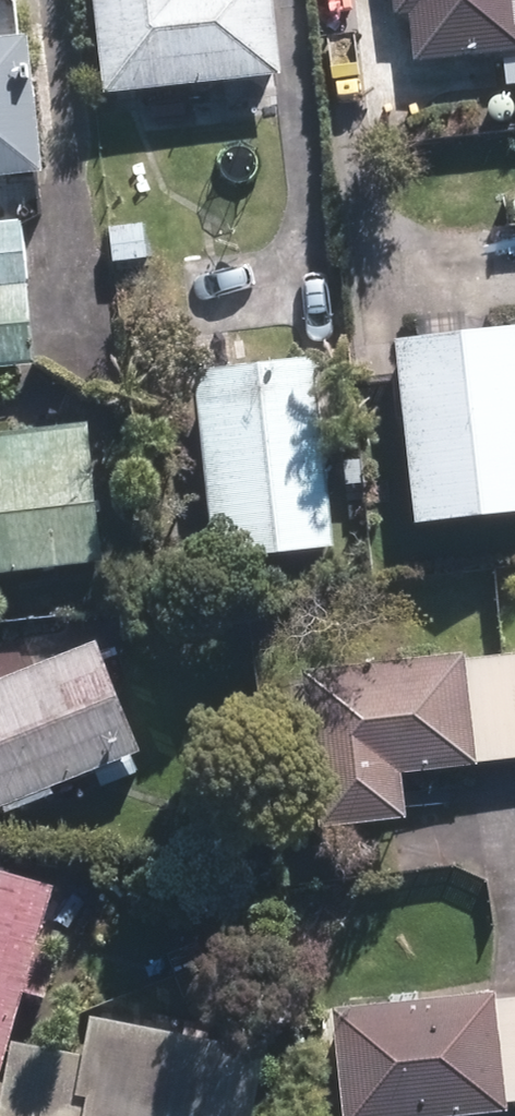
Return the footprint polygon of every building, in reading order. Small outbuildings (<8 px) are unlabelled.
[(118,89),(277,72),(270,0),(108,0),(118,89)] [(514,54),(514,0),(389,0),(390,9),(405,7),(411,64),(514,54)] [(42,168),(29,53),(0,56),(0,172),(42,168)] [(0,232),(0,318),(26,315),(18,230),(0,232)] [(407,340),(428,517),(514,507),(514,327),(407,340)] [(310,379),(208,390),(226,555),(328,544),(310,379)] [(86,435),(0,443),(0,571),(98,562),(86,435)] [(0,694),(0,806),(134,755),(95,657),(0,694)] [(480,671),(489,762),(514,759),(514,667),(480,671)] [(463,671),(317,685),(331,823),(402,816),(397,768),(472,761),(463,671)] [(0,891),(0,1051),(19,983),(35,987),(42,960),(26,956),(41,902),(0,891)] [(349,1022),(357,1115),(451,1115),(498,1112),(489,1010),(349,1022)] [(246,1055),(104,1027),(95,1071),(24,1057),(13,1115),(234,1115),(246,1055)]
